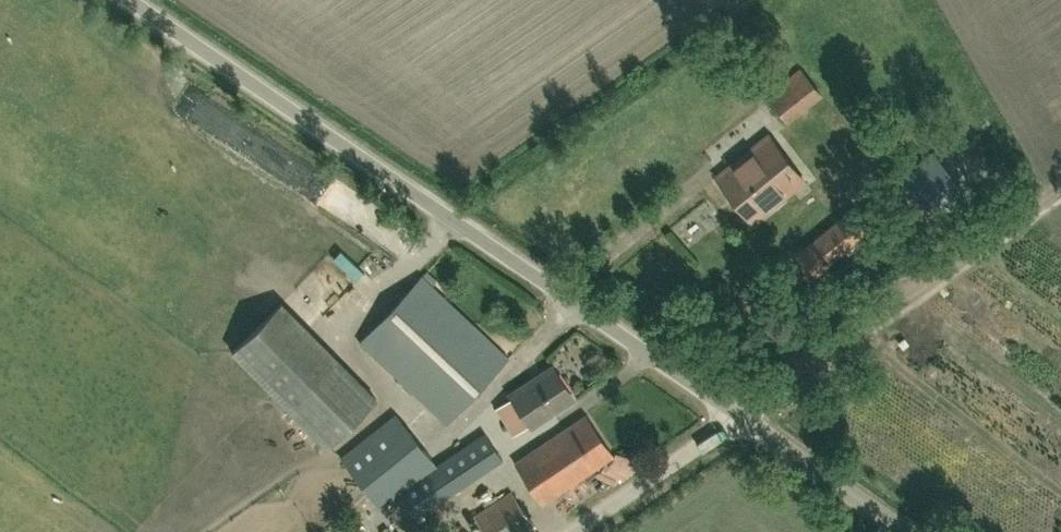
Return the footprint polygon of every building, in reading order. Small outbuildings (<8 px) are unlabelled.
[(787,121),(820,94),(801,69),(767,96),(787,121)] [(752,222),(805,180),(769,135),(716,177),(752,222)] [(936,220),(968,196),(932,151),(900,175),(936,220)] [(839,216),(811,239),(823,254),(829,262),(835,257),(857,239),(839,216)] [(447,423),(508,357),(422,276),(360,341),(447,423)] [(282,302),(232,351),(326,447),(376,398),(282,302)] [(510,394),(530,423),(532,427),(574,399),(555,371),(539,381),(536,377),(510,394)] [(378,505),(433,460),(396,413),(340,458),(378,505)] [(543,504),(614,456),(586,415),(515,463),(543,504)] [(394,493),(412,520),(504,460),(486,433),(394,493)] [(536,525),(511,491),(475,517),(486,531),(526,531),(536,525)]
